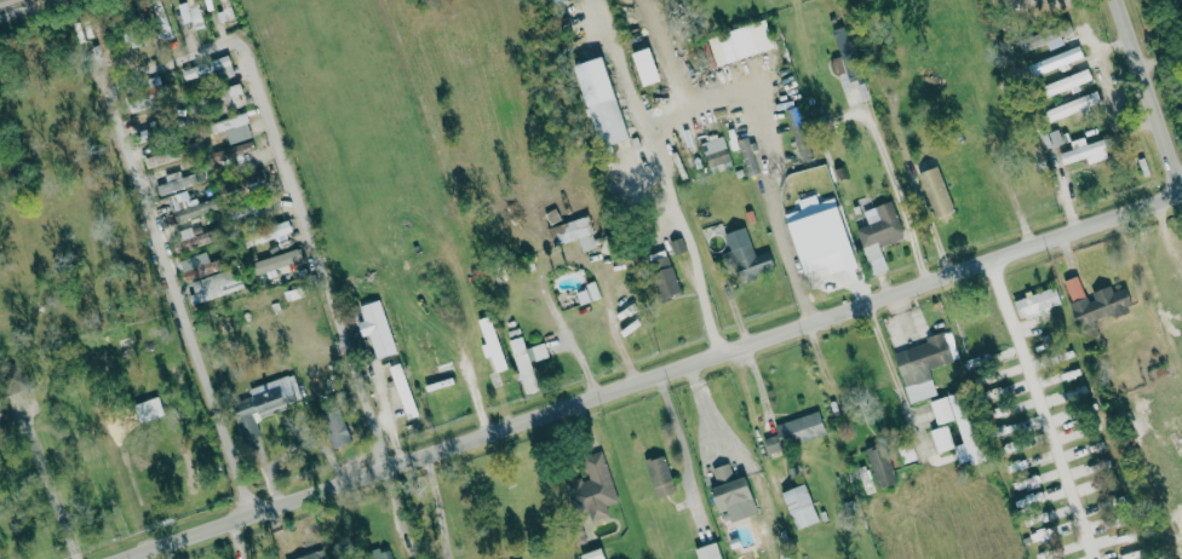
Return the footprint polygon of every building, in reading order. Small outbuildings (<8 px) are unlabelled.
[(162,40),(172,38),(160,0),(154,0),(150,1),(162,40)] [(195,30),(204,27),(196,0),(187,0),(187,2),(177,5),(183,23),(192,20),(195,30)] [(228,0),(219,0),(223,11),(216,13),(219,23),(234,18),(228,0)] [(1058,0),(1023,0),(1026,10),(1059,2),(1058,0)] [(774,48),(765,20),(707,38),(716,66),(774,48)] [(1049,50),(1064,44),(1058,26),(1019,41),(1023,52),(1046,43),(1049,50)] [(660,80),(649,47),(631,53),(642,86),(660,80)] [(1083,58),(1080,48),(1038,60),(1042,72),(1060,67),(1062,73),(1071,70),(1068,62),(1083,58)] [(830,58),(834,75),(839,73),(842,85),(859,80),(852,53),(830,58)] [(184,80),(216,71),(218,79),(233,75),(228,56),(181,69),(184,80)] [(575,65),(599,147),(627,139),(603,57),(575,65)] [(1071,88),(1072,90),(1093,81),(1088,68),(1043,86),(1048,97),(1071,88)] [(1048,120),(1101,105),(1098,93),(1045,108),(1048,120)] [(802,165),(819,160),(802,104),(785,110),(802,165)] [(225,130),(228,143),(251,139),(247,114),(211,121),(213,132),(225,130)] [(1087,145),(1084,137),(1071,141),(1078,159),(1086,157),(1089,164),(1117,153),(1110,136),(1087,145)] [(707,166),(729,161),(724,137),(701,141),(707,166)] [(254,151),(251,140),(208,154),(211,165),(254,151)] [(749,146),(741,148),(747,176),(754,174),(749,146)] [(147,168),(177,158),(174,148),(144,158),(147,168)] [(932,217),(952,212),(941,167),(921,172),(932,217)] [(159,195),(203,182),(200,172),(181,177),(179,170),(164,175),(166,182),(156,185),(159,195)] [(233,177),(237,195),(265,189),(261,171),(233,177)] [(785,214),(805,277),(819,273),(821,278),(849,269),(844,251),(851,249),(835,197),(817,203),(815,195),(798,200),(801,210),(785,214)] [(204,199),(173,204),(176,219),(207,215),(204,199)] [(230,210),(233,224),(272,215),(268,200),(230,210)] [(863,210),(868,225),(856,229),(871,275),(888,270),(880,246),(904,239),(892,201),(863,210)] [(596,248),(586,217),(552,228),(558,245),(578,239),(582,252),(596,248)] [(260,243),(292,231),(288,221),(256,232),(260,243)] [(724,234),(730,251),(728,252),(738,283),(775,271),(768,252),(754,256),(745,227),(724,234)] [(214,242),(212,232),(173,241),(175,251),(214,242)] [(674,255),(686,251),(681,237),(669,242),(674,255)] [(303,262),(299,248),(250,263),(254,277),(303,262)] [(649,256),(658,299),(678,295),(669,251),(649,256)] [(209,262),(206,252),(178,261),(185,282),(225,269),(221,258),(209,262)] [(240,288),(233,268),(190,283),(194,293),(188,295),(191,305),(240,288)] [(1062,282),(1079,327),(1132,308),(1124,288),(1113,292),(1110,286),(1087,294),(1080,275),(1062,282)] [(575,291),(580,305),(600,298),(595,284),(575,291)] [(1061,304),(1055,286),(1026,296),(1026,297),(1014,301),(1020,318),(1061,304)] [(303,296),(300,287),(283,292),(286,301),(303,296)] [(368,335),(376,359),(396,353),(379,300),(359,307),(363,321),(357,323),(362,337),(368,335)] [(485,344),(480,346),(484,358),(490,356),(496,373),(507,369),(489,316),(477,320),(485,344)] [(509,340),(522,387),(536,383),(530,362),(548,357),(544,343),(525,348),(522,336),(509,340)] [(894,350),(908,403),(936,396),(928,367),(951,360),(945,336),(894,350)] [(990,361),(987,353),(967,362),(971,370),(990,361)] [(417,416),(400,363),(389,367),(406,420),(417,416)] [(260,417),(302,401),(291,373),(249,390),(260,417)] [(980,384),(994,380),(992,373),(978,376),(980,384)] [(985,391),(985,398),(1005,396),(1004,388),(985,391)] [(963,443),(954,446),(960,465),(971,461),(972,465),(984,461),(962,392),(949,396),(963,443)] [(139,423),(164,416),(158,397),(134,405),(139,423)] [(229,405),(244,442),(261,435),(255,420),(258,419),(249,397),(229,405)] [(931,401),(936,425),(953,421),(948,397),(931,401)] [(1010,415),(1009,407),(987,410),(988,419),(1010,415)] [(350,444),(340,409),(321,415),(331,449),(350,444)] [(768,454),(826,439),(819,412),(774,424),(777,435),(763,439),(768,454)] [(930,431),(938,453),(955,447),(947,425),(930,431)] [(1003,456),(1018,452),(1015,442),(1001,446),(1003,456)] [(877,489),(896,485),(886,444),(867,449),(877,489)] [(564,484),(574,514),(587,510),(591,521),(608,515),(605,506),(617,502),(602,451),(582,457),(588,477),(564,484)] [(644,461),(655,499),(675,493),(664,456),(644,461)] [(711,489),(718,512),(753,501),(745,477),(734,480),(729,464),(712,469),(718,488),(711,489)] [(1040,482),(1037,474),(1013,482),(1016,490),(1040,482)] [(819,521),(805,484),(782,493),(796,530),(819,521)] [(1136,537),(1134,531),(1115,538),(1118,544),(1136,537)] [(716,542),(695,549),(699,558),(722,558),(716,542)] [(369,558),(392,558),(388,547),(367,553),(369,558)] [(582,558),(605,558),(601,548),(580,555),(582,558)] [(1036,558),(1046,558),(1057,555),(1055,548),(1035,555),(1036,558)] [(1119,558),(1132,558),(1144,555),(1141,548),(1118,556),(1119,558)]
